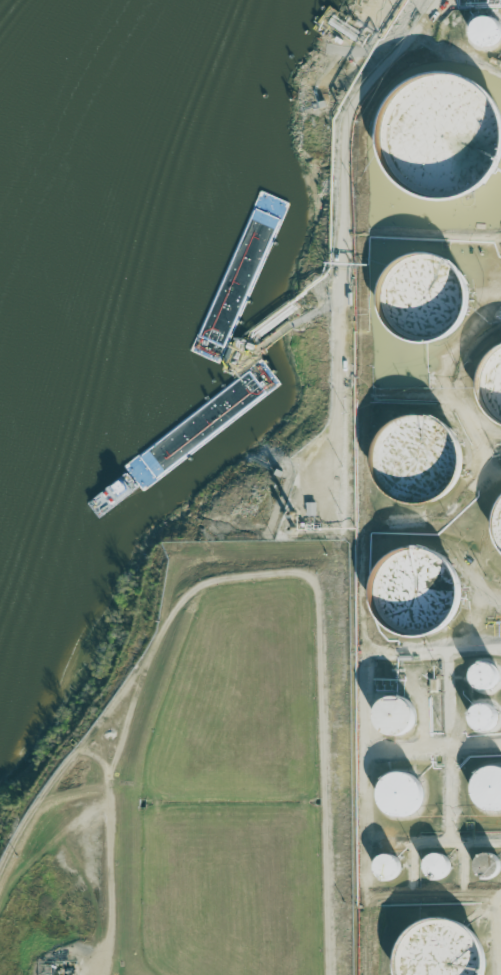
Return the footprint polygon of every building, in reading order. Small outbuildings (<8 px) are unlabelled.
[(473,42),(476,46),(480,49),(484,50),(489,49),(494,47),(497,44),(499,40),(500,35),(499,30),(496,26),(493,23),(489,21),(484,21),(479,22),(476,25),(473,28),(471,33),(471,37),(473,42)] [(405,197),(426,204),(448,205),(469,197),(487,183),(498,164),(500,151),(500,131),(499,120),(489,101),(473,86),(454,78),(434,75),(415,79),(398,89),(384,104),(375,122),(373,142),(377,163),(388,183),(405,197)] [(389,331),(401,339),(416,343),(431,343),(444,337),(455,327),(462,314),(465,299),(462,284),(454,271),(443,262),(430,257),(416,256),(403,259),(391,267),(382,277),(377,290),(377,304),(381,318),(389,331)] [(500,426),(500,350),(493,355),(484,366),(479,379),(478,393),(482,407),(491,419),(500,426)] [(384,494),(396,503),(410,507),(425,506),(439,500),(450,490),(457,477),(459,462),(456,448),(449,435),(437,425),(425,420),(411,419),(397,423),(386,430),(377,441),(372,454),(371,468),(375,482),(384,494)] [(497,506),(492,519),(491,533),(495,547),(500,555),(500,501),(497,506)] [(383,628),(395,636),(409,640),(424,640),(438,634),(449,624),(456,611),(458,596),(455,581),(448,568),(436,559),(424,554),(410,553),(396,556),(385,564),(376,574),(371,587),(370,601),(374,615),(383,628)] [(477,685),(479,688),(483,689),(487,689),(490,688),(493,686),(495,683),(496,679),(495,676),(494,672),(491,670),(488,668),(485,668),(482,668),(479,670),(476,672),(475,675),(474,678),(475,682),(477,685)] [(379,729),(384,734),(389,736),(395,737),(402,736),(407,732),(411,728),(413,722),(413,716),(411,710),(408,705),(403,701),(397,699),(390,700),(385,702),(380,706),(377,712),(376,718),(376,724),(379,729)] [(476,727),(478,730),(482,731),(486,731),(489,730),(492,728),(494,725),(495,721),(494,718),(493,714),(490,712),(487,710),(484,710),(481,710),(478,712),(476,714),(474,717),(473,720),(474,724),(476,727)] [(482,807),(488,810),(495,811),(500,810),(500,773),(496,771),(490,772),(484,774),(479,778),(476,783),(474,789),(475,796),(477,802),(482,807)] [(385,807),(389,812),(395,815),(402,816),(409,815),(414,811),(419,806),(421,800),(421,793),(419,787),(415,781),(410,778),(404,776),(397,777),(392,779),(387,783),(383,788),(382,794),(382,801),(385,807)] [(479,875),(481,877),(485,879),(489,879),(492,878),(495,875),(497,872),(498,869),(497,865),(496,862),(493,859),(490,858),(487,857),(484,858),(481,859),(478,862),(477,865),(476,868),(477,871),(479,875)] [(377,875),(380,878),(383,879),(387,879),(391,878),(394,876),(396,873),(396,869),(396,865),(394,862),(392,859),(389,858),(385,858),(382,858),(379,860),(377,862),(375,865),(375,868),(375,872),(377,875)] [(430,876),(432,878),(436,880),(440,880),(443,879),(446,876),(448,873),(449,870),(448,866),(447,863),(444,860),(441,859),(438,858),(435,859),(432,860),(430,863),(428,866),(427,869),(428,872),(430,876)] [(482,968),(480,954),(473,940),(463,929),(450,923),(434,921),(419,924),(405,932),(395,945),(390,959),(390,974),(481,974),(482,968)]
